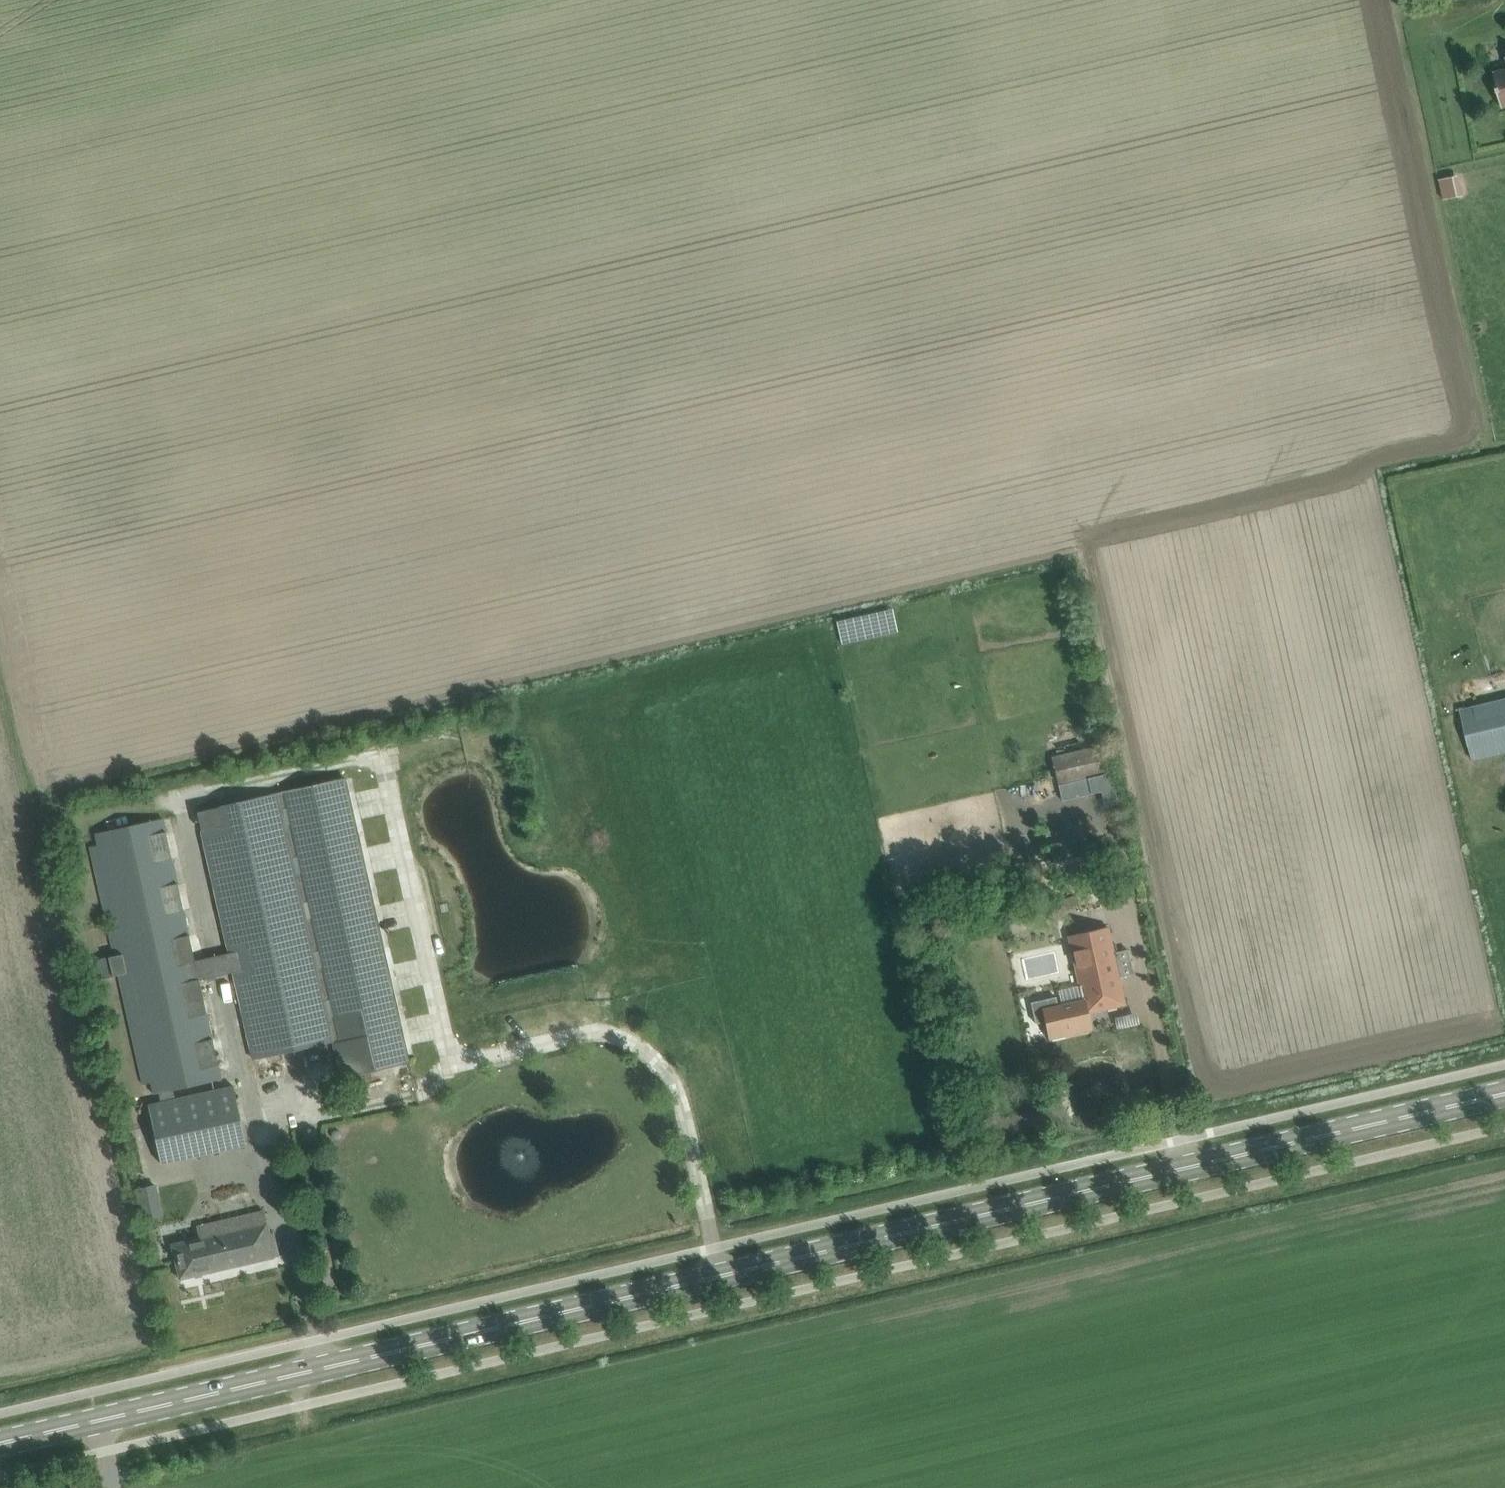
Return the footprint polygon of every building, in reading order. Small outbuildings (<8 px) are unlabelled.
[(1504,107),(1504,69),(1495,72),(1503,107),(1504,107)] [(1461,710),(1473,759),(1504,751),(1504,699),(1461,710)] [(1103,744),(1051,756),(1058,783),(1110,771),(1103,744)] [(98,845),(90,846),(114,957),(111,957),(115,976),(120,975),(142,1083),(151,1081),(154,1093),(159,1092),(161,1103),(176,1100),(173,1089),(222,1078),(200,979),(235,972),(254,1058),(333,1041),(341,1077),(408,1062),(345,778),(198,811),(230,953),(196,960),(165,820),(96,835),(98,845)] [(1043,1009),(1045,1017),(1050,1037),(1071,1032),(1070,1027),(1088,1023),(1086,1011),(1125,1002),(1106,925),(1067,934),(1083,999),(1043,1009)] [(161,1103),(148,1106),(161,1163),(247,1144),(235,1086),(176,1100),(161,1103)] [(155,1184),(137,1189),(139,1201),(158,1196),(155,1184)] [(173,1246),(177,1261),(181,1280),(280,1257),(275,1234),(270,1235),(265,1212),(197,1228),(200,1240),(173,1246)]
